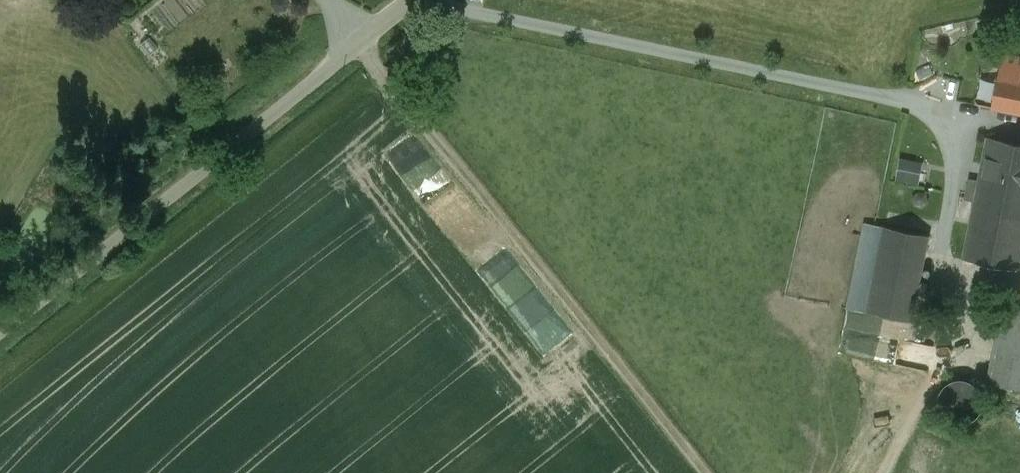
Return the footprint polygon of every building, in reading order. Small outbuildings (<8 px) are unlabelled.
[(1005,56),(997,97),(1019,102),(1019,59),(1005,56)] [(989,138),(981,176),(1019,184),(1019,144),(989,138)] [(905,181),(929,184),(932,161),(908,158),(905,181)] [(981,176),(965,259),(1019,270),(1019,184),(981,176)] [(926,194),(918,192),(913,198),(915,206),(922,208),(928,202),(926,194)] [(876,225),(865,223),(847,309),(866,313),(884,227),(876,225)] [(927,236),(884,227),(866,313),(910,322),(927,236)] [(1004,304),(988,383),(989,384),(1019,390),(1019,307),(1004,304)] [(873,336),(870,360),(938,370),(941,347),(873,336)] [(961,379),(956,380),(951,382),(948,384),(946,386),(944,388),(942,391),(940,394),(940,397),(939,399),(939,403),(939,407),(940,410),(942,414),(945,417),(948,420),(950,421),(952,422),(955,423),(961,424),(966,424),(969,423),(972,421),(976,418),(978,416),(980,413),(982,410),(983,407),(983,405),(983,401),(983,397),(982,395),(981,392),(979,389),(977,386),(974,384),(970,382),(967,381),(961,379)] [(934,471),(908,460),(902,472),(933,472),(934,471)]
